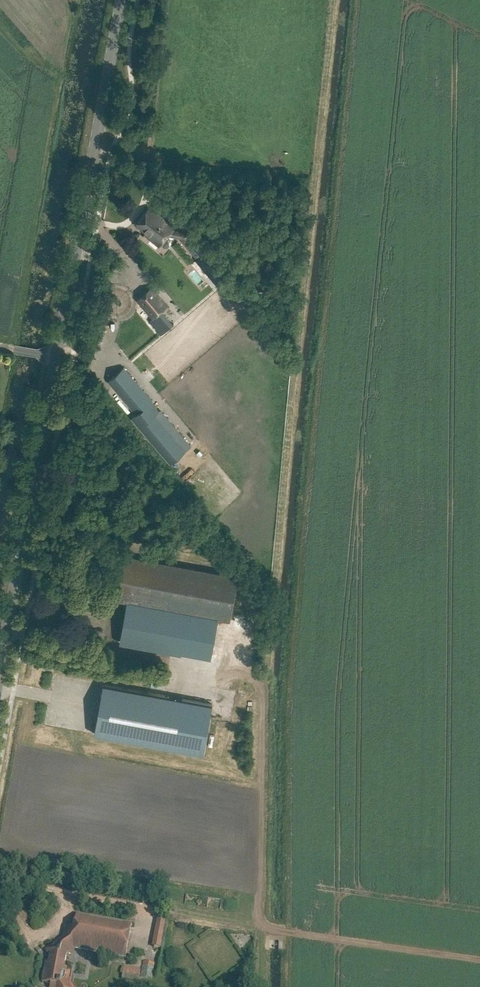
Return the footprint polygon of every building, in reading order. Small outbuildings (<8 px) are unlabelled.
[(148,208),(136,223),(146,231),(145,234),(159,245),(168,235),(172,230),(174,227),(160,215),(159,216),(148,208)] [(172,230),(168,235),(182,237),(181,238),(197,256),(203,250),(204,250),(188,232),(187,233),(172,230)] [(204,251),(196,258),(215,281),(223,274),(204,251)] [(137,299),(153,318),(149,321),(160,335),(174,324),(162,310),(167,306),(151,287),(137,299)] [(159,410),(123,368),(109,379),(137,412),(132,416),(172,463),(185,451),(154,414),(159,410)] [(119,598),(228,618),(236,576),(127,556),(119,598)] [(212,704),(103,684),(94,734),(203,754),(212,704)] [(198,902),(214,907),(216,900),(200,895),(198,902)] [(42,982),(59,985),(61,986),(70,986),(65,980),(67,968),(64,968),(67,953),(73,954),(74,947),(125,956),(131,923),(76,913),(73,931),(64,930),(62,944),(56,943),(46,950),(50,956),(48,966),(45,966),(42,982)] [(152,944),(161,946),(166,920),(158,918),(152,944)] [(130,968),(128,979),(140,981),(141,976),(152,978),(155,962),(143,960),(141,970),(130,968)]
